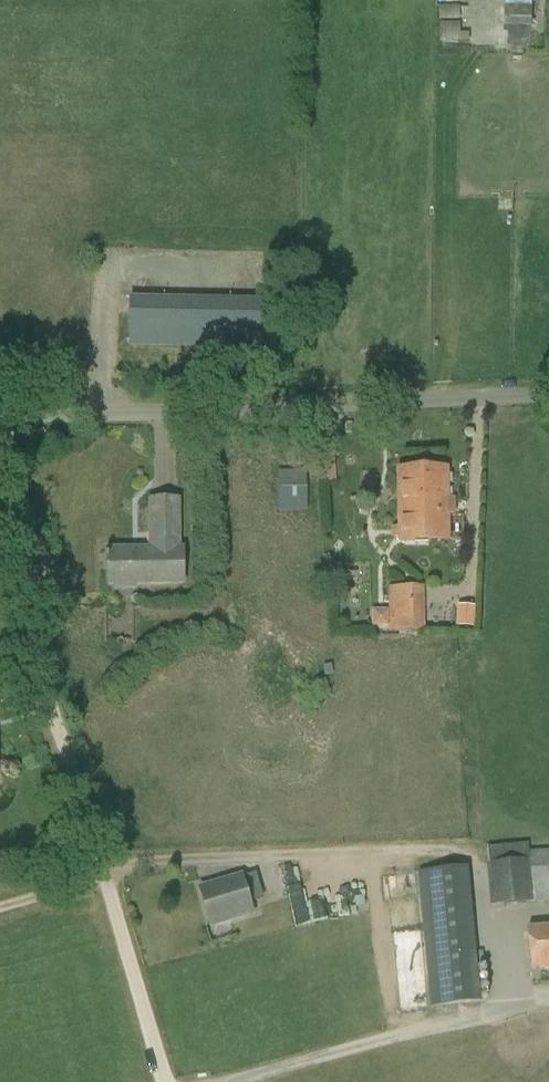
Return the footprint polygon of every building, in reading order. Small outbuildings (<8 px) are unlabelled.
[(504,25),(531,26),(532,0),(501,0),(501,6),(505,6),(504,25)] [(265,348),(265,299),(130,297),(129,346),(265,348)] [(400,540),(448,540),(447,470),(400,470),(400,540)] [(279,511),(308,511),(307,471),(278,472),(279,511)] [(183,583),(184,548),(179,548),(180,502),(151,502),(150,549),(109,549),(109,582),(183,583)] [(393,631),(424,630),(424,587),(392,588),(393,631)] [(463,603),(463,625),(481,625),(481,604),(463,603)] [(534,902),(529,849),(528,842),(488,846),(489,862),(488,863),(491,904),(534,902)] [(534,902),(548,902),(548,849),(529,849),(534,902)] [(431,1006),(482,1002),(469,868),(418,871),(431,1006)] [(211,924),(252,912),(249,901),(263,897),(257,873),(242,877),(242,876),(201,888),(211,924)] [(528,930),(532,968),(548,967),(548,928),(528,930)]
